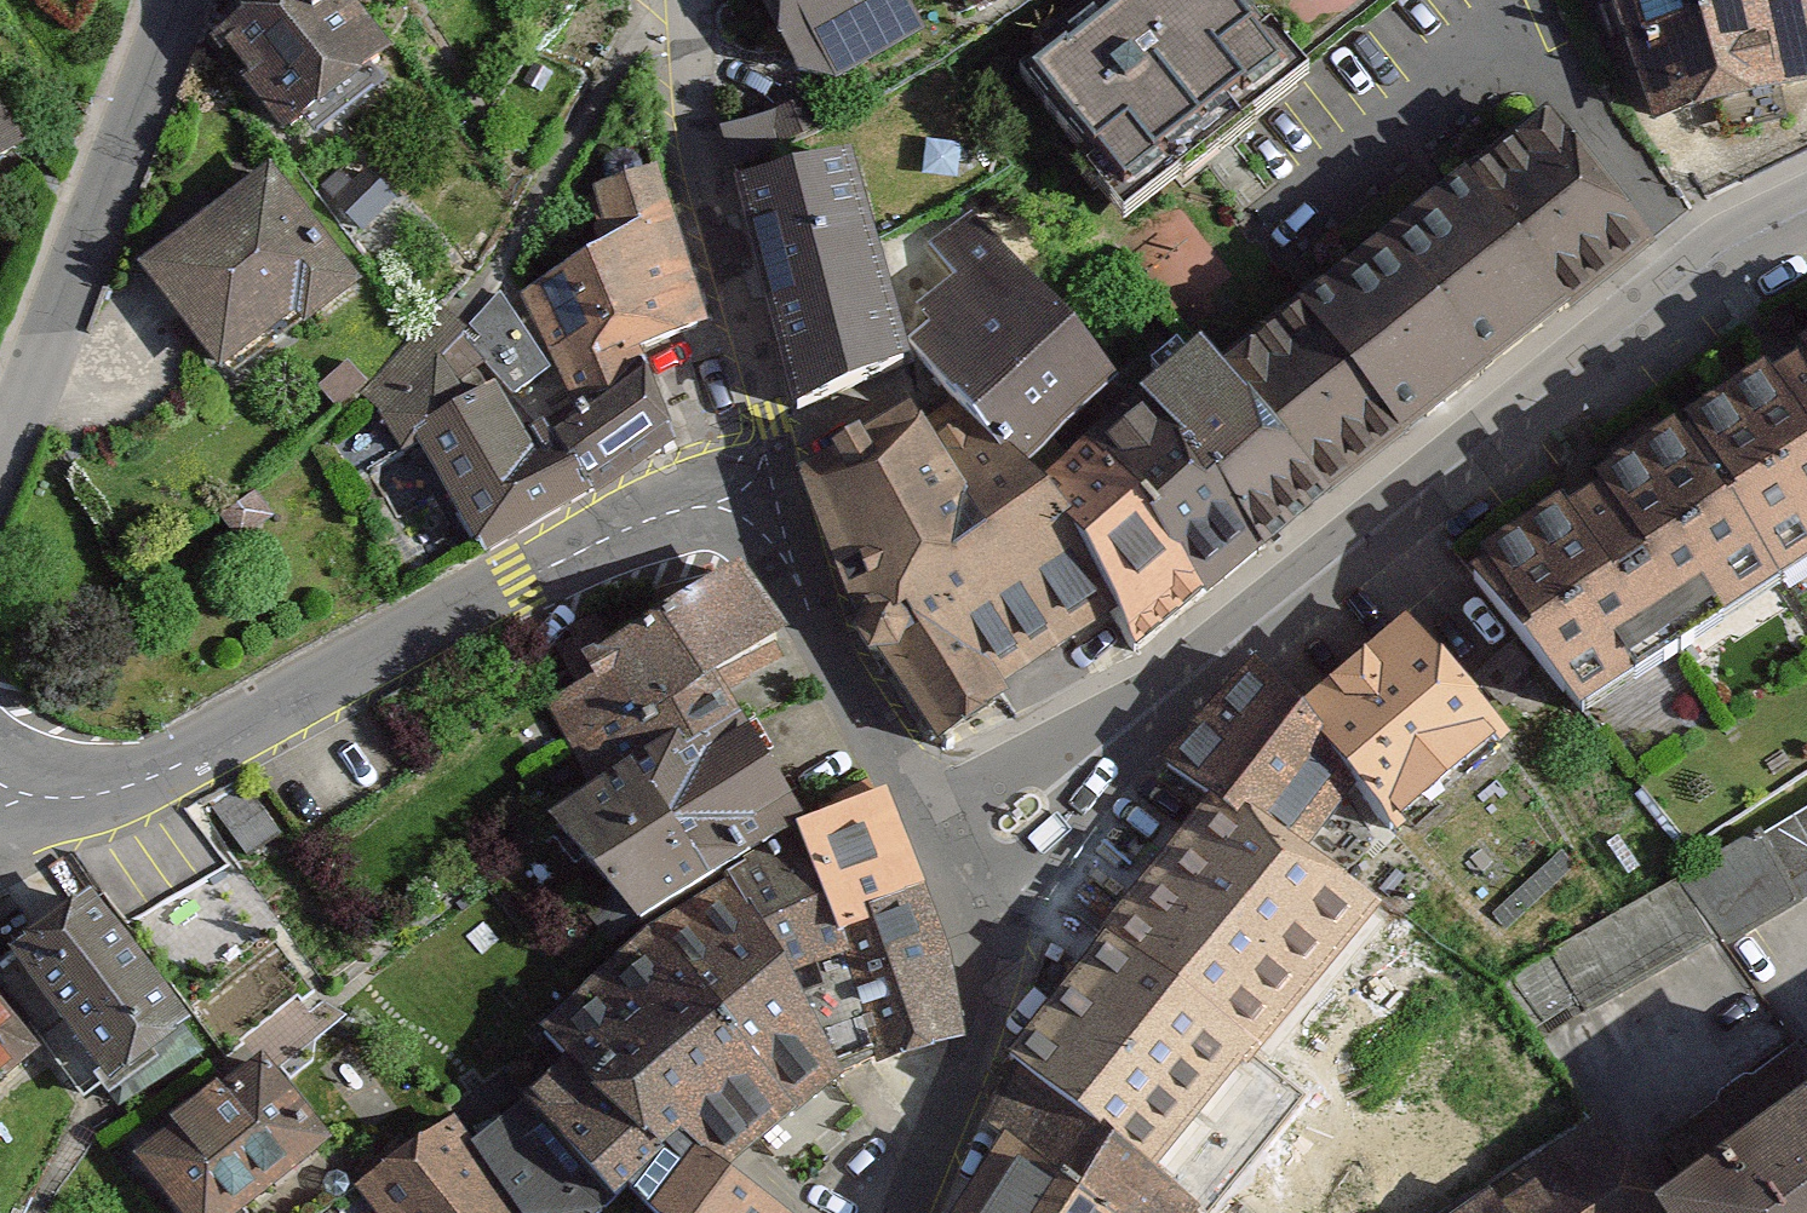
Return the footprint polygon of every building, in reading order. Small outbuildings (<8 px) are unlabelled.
[(278,129),(376,54),(335,0),(259,0),(208,39),(278,129)] [(924,43),(899,1),(900,0),(762,0),(821,102),(924,43)] [(1114,198),(1266,77),(1204,0),(1121,0),(1020,80),(1114,198)] [(1806,97),(1806,53),(1795,0),(1608,0),(1645,128),(1806,97)] [(801,144),(789,103),(732,121),(745,161),(801,144)] [(22,144),(0,108),(0,157),(22,144)] [(1121,662),(1646,253),(1542,122),(1210,372),(1188,344),(1120,402),(972,214),(934,244),(956,285),(918,312),(912,363),(946,407),(925,423),(901,398),(805,462),(861,622),(938,737),(1011,686),(1005,678),(1099,625),(1121,662)] [(778,401),(888,375),(837,163),(727,190),(778,401)] [(135,262),(216,378),(345,287),(263,171),(135,262)] [(642,368),(695,326),(650,180),(604,195),(618,243),(525,296),(565,379),(572,394),(579,407),(642,368)] [(544,368),(499,295),(464,333),(460,336),(474,352),(512,393),(544,368)] [(489,551),(589,494),(549,434),(546,436),(540,430),(532,434),(533,437),(521,444),(490,391),(467,358),(474,352),(460,336),(464,333),(441,309),(365,391),(385,411),(382,414),(403,451),(367,472),(385,500),(420,477),(424,482),(441,472),(489,551)] [(1678,432),(1779,596),(1806,578),(1806,347),(1678,432)] [(678,450),(642,368),(579,407),(572,394),(538,414),(545,426),(540,430),(546,436),(549,434),(589,494),(678,450)] [(1779,596),(1678,432),(1467,573),(1579,725),(1779,596)] [(550,701),(599,791),(677,745),(686,761),(737,731),(708,682),(774,641),(731,576),(716,577),(608,641),(594,617),(571,630),(578,644),(560,652),(580,683),(550,701)] [(1406,628),(1304,716),(1348,791),(1391,840),(1509,750),(1406,628)] [(1162,767),(1210,812),(1304,868),(1348,791),(1304,716),(1249,671),(1162,767)] [(590,911),(612,938),(625,924),(794,829),(737,731),(686,761),(677,745),(599,791),(554,820),(615,893),(590,911)] [(844,926),(914,892),(876,797),(871,799),(865,786),(813,810),(819,824),(803,832),(844,926)] [(1552,955),(1587,1017),(1712,945),(1716,953),(1806,901),(1806,808),(1552,955)] [(1210,812),(1103,944),(1265,1066),(1384,926),(1304,868),(1210,812)] [(803,832),(726,875),(727,878),(834,1080),(887,1057),(886,1051),(949,1033),(938,961),(914,892),(844,926),(803,832)] [(545,1124),(608,1212),(625,1194),(633,1184),(661,1151),(675,1139),(719,1172),(834,1080),(727,878),(721,882),(727,892),(636,940),(640,945),(591,993),(544,1033),(568,1061),(523,1099),(545,1124)] [(121,1113),(207,1054),(92,901),(7,966),(121,1113)] [(1004,1068),(1016,1075),(1151,1185),(1242,1078),(1253,1082),(1265,1066),(1103,944),(1004,1068)] [(39,1048),(0,1001),(0,1080),(39,1048)] [(323,1150),(251,1059),(122,1160),(164,1212),(243,1212),(323,1150)] [(1151,1185),(1016,1075),(946,1212),(1184,1212),(1151,1185)] [(1651,1206),(1656,1212),(1806,1212),(1806,1094),(1651,1206)] [(491,1174),(457,1121),(340,1201),(349,1212),(516,1212),(491,1174)] [(1454,1212),(1656,1212),(1651,1206),(1594,1121),(1454,1212)] [(491,1174),(516,1212),(608,1212),(545,1124),(491,1174)] [(719,1172),(675,1139),(633,1184),(625,1194),(653,1212),(771,1212),(719,1172)] [(625,1194),(608,1212),(653,1212),(625,1194)]
